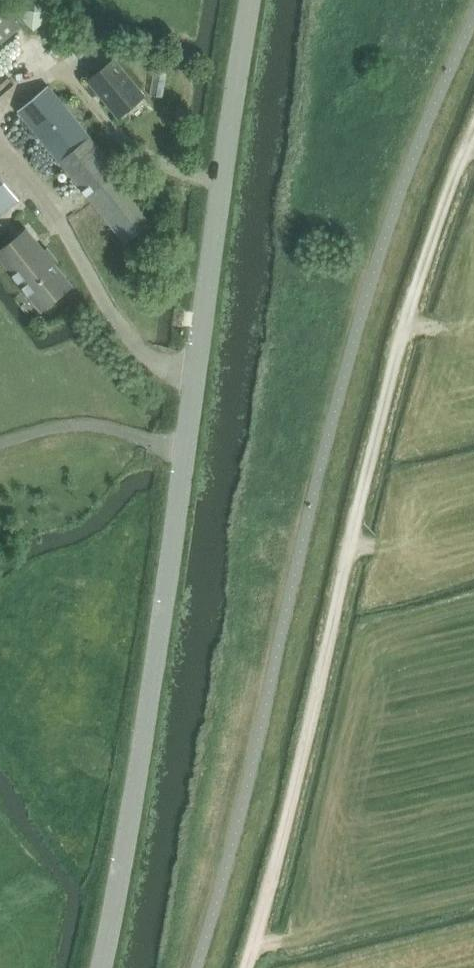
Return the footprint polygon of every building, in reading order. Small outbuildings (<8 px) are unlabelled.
[(3,0),(0,0),(0,45),(24,26),(3,0)] [(18,2),(32,28),(57,15),(49,0),(22,0),(18,2)] [(106,103),(119,119),(146,97),(116,60),(91,80),(108,101),(106,103)] [(126,244),(156,219),(49,86),(39,94),(27,103),(18,110),(126,244)] [(4,214),(20,201),(0,176),(0,217),(4,214)] [(73,286),(56,264),(59,261),(48,248),(45,251),(28,229),(0,251),(0,258),(42,311),(73,286)]
